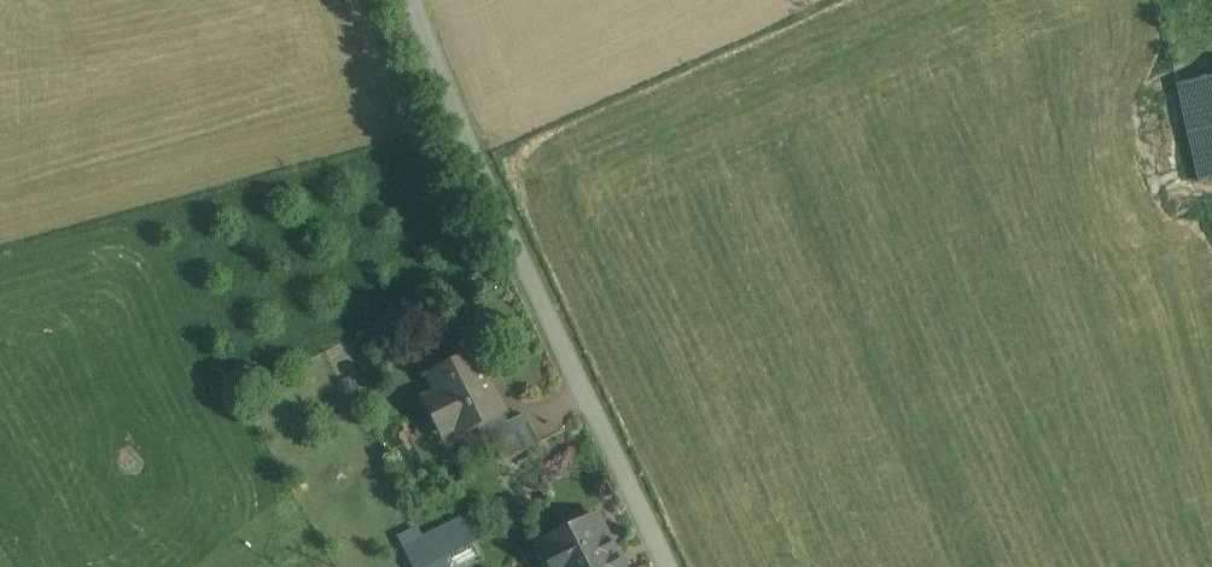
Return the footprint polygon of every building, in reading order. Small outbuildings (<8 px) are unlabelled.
[(1177,85),(1199,183),(1211,180),(1211,77),(1177,85)] [(487,384),(473,356),(474,355),(473,354),(430,375),(439,393),(425,401),(438,427),(452,419),(460,435),(503,414),(488,384),(487,384)] [(525,416),(490,433),(504,461),(539,444),(525,416)] [(540,545),(551,566),(614,566),(620,564),(597,516),(540,545)] [(466,517),(420,540),(433,564),(479,541),(466,517)]
